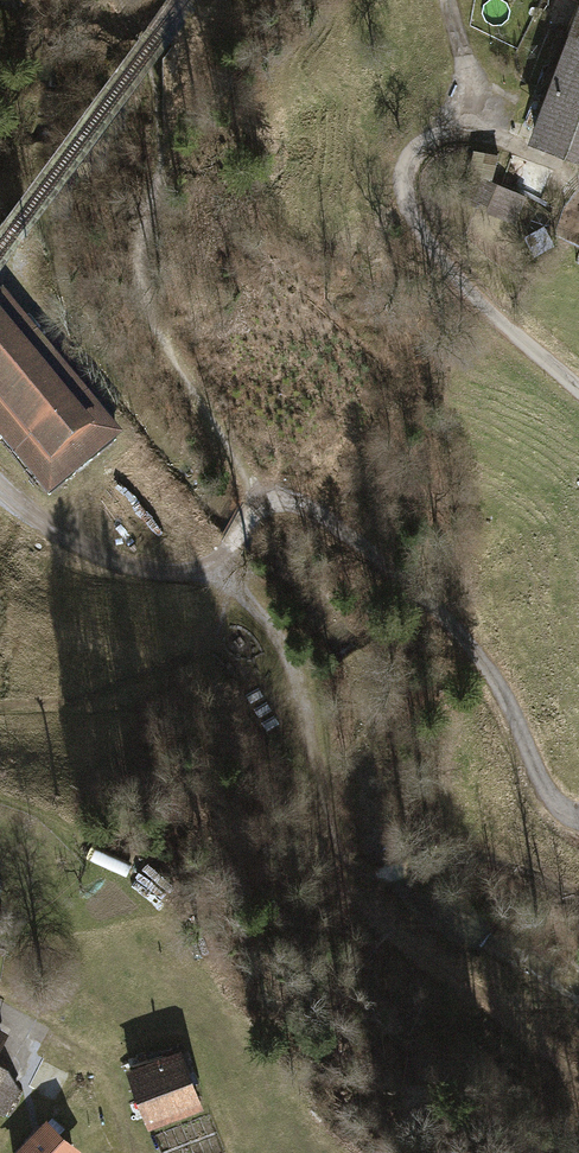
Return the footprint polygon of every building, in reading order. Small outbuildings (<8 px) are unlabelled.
[(533,140),(578,158),(578,21),(533,140)] [(514,224),(526,198),(480,177),(468,203),(514,224)] [(546,228),(524,239),(536,262),(558,251),(546,228)] [(5,308),(0,312),(0,415),(54,481),(110,436),(5,308)] [(177,1056),(128,1077),(152,1134),(201,1114),(177,1056)] [(26,1152),(73,1152),(49,1130),(26,1152)]
